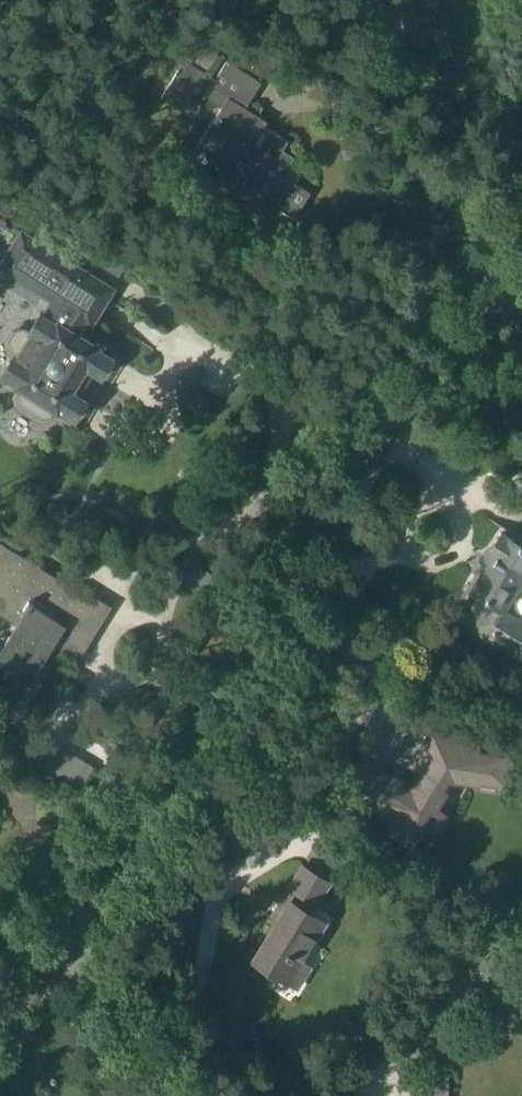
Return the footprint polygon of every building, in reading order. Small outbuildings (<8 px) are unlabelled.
[(250,198),(256,189),(286,208),(290,201),(300,208),(305,200),(311,192),(296,182),(301,173),(290,166),(296,156),(284,149),(290,140),(265,125),(268,120),(247,107),(263,81),(227,59),(215,77),(212,75),(226,53),(198,35),(183,58),(184,59),(161,96),(184,111),(190,101),(198,106),(205,96),(221,107),(197,146),(224,163),(215,177),(250,198)] [(0,263),(0,268),(27,285),(51,300),(43,313),(41,312),(28,333),(23,330),(14,332),(8,341),(11,350),(15,353),(2,374),(17,383),(15,385),(20,388),(16,394),(18,405),(43,420),(53,417),(57,411),(59,412),(60,410),(75,419),(87,400),(78,394),(93,371),(101,377),(113,357),(99,348),(100,346),(78,332),(85,321),(91,325),(115,288),(21,229),(0,263)] [(479,595),(461,622),(514,656),(521,644),(521,616),(520,615),(519,616),(506,608),(521,582),(521,545),(521,546),(501,533),(490,550),(489,550),(476,570),(482,573),(472,590),(479,595)] [(16,624),(0,650),(0,664),(29,682),(59,635),(84,651),(112,606),(78,585),(76,588),(2,542),(0,545),(0,614),(16,624)] [(478,740),(459,737),(457,750),(454,750),(453,747),(453,745),(451,743),(450,741),(448,740),(446,739),(444,738),(441,737),(439,737),(437,738),(435,739),(433,740),(431,741),(429,743),(428,745),(427,747),(427,750),(427,752),(427,754),(428,757),(429,759),(430,761),(430,762),(426,760),(421,768),(424,771),(412,791),(395,787),(396,783),(355,772),(347,803),(396,816),(388,829),(412,843),(425,823),(437,830),(445,817),(433,810),(453,778),(504,785),(505,782),(509,782),(512,762),(508,762),(509,758),(477,753),(478,740)] [(280,902),(285,905),(252,959),(300,988),(313,966),(304,961),(329,921),(314,912),(331,884),(302,866),(280,902)]
